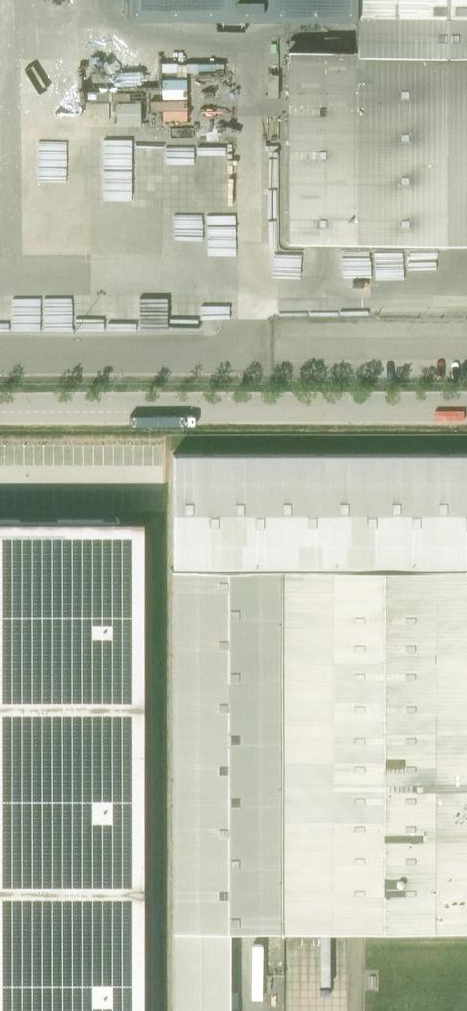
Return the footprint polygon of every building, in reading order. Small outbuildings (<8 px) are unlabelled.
[(287,14),(355,14),(355,50),(287,49),(287,241),(356,241),(356,242),(466,242),(466,0),(287,0),(287,14)] [(168,83),(167,116),(194,116),(194,50),(167,50),(167,71),(176,71),(176,83),(168,83)] [(121,125),(144,124),(143,101),(120,102),(121,125)] [(231,930),(466,930),(466,453),(173,453),(173,473),(172,570),(173,1010),(231,1010),(231,930)] [(142,518),(0,518),(0,1010),(142,1010),(142,518)]
